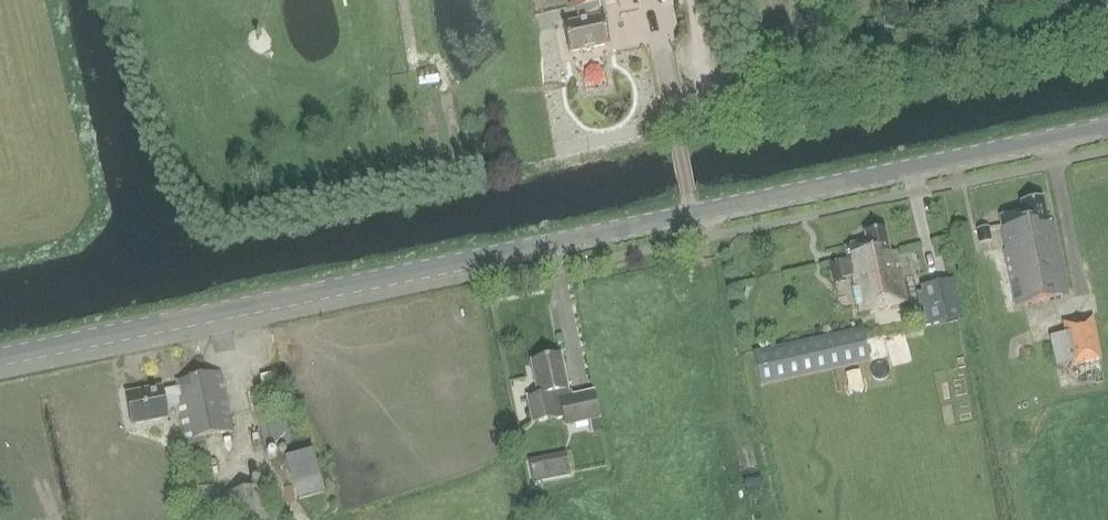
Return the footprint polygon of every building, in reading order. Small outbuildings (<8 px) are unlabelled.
[(574,7),(575,7),(579,22),(563,25),(569,53),(609,45),(602,17),(601,17),(598,2),(607,0),(573,0),(574,7)] [(1016,308),(1068,297),(1053,223),(1047,224),(1042,199),(1021,204),(1022,211),(999,216),(1006,251),(1005,252),(1016,308)] [(989,227),(977,230),(980,244),(992,242),(989,227)] [(858,312),(906,302),(895,252),(889,254),(884,229),(865,233),(867,243),(846,247),(849,260),(830,264),(834,284),(845,281),(844,278),(850,276),(858,312)] [(953,278),(920,285),(925,306),(942,302),(946,321),(961,318),(953,278)] [(1102,361),(1093,316),(1062,322),(1071,367),(1102,361)] [(870,361),(862,328),(752,352),(760,385),(870,361)] [(560,355),(531,362),(538,395),(527,397),(533,424),(563,417),(565,426),(600,419),(594,390),(572,395),(568,390),(560,355)] [(181,406),(182,411),(188,446),(189,454),(181,455),(188,493),(213,488),(204,447),(206,447),(204,439),(234,432),(220,372),(177,381),(178,388),(163,391),(162,387),(126,394),(132,425),(170,419),(168,408),(181,406)] [(266,450),(291,444),(281,409),(257,415),(266,450)] [(324,492),(312,450),(285,458),(298,500),(324,492)] [(540,485),(539,481),(560,477),(557,460),(524,466),(528,487),(540,485)] [(219,495),(224,519),(273,519),(266,485),(219,495)]
